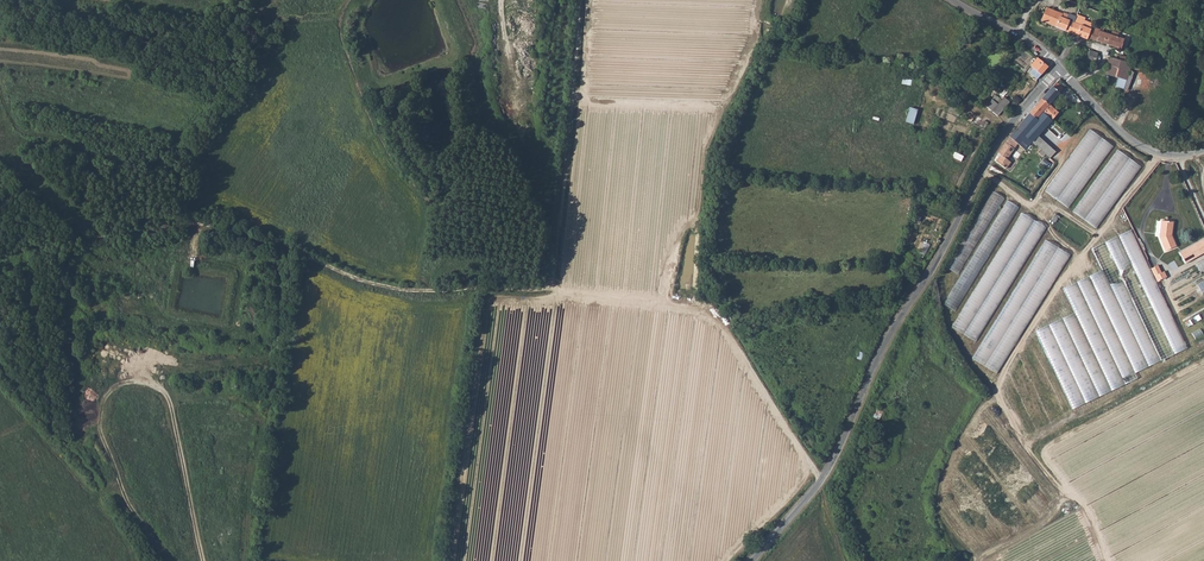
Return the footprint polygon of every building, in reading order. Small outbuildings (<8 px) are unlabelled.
[(1041,22),(1070,33),(1074,23),(1067,21),(1069,16),(1066,15),(1067,13),(1064,12),(1063,15),(1046,9),(1041,22)] [(1074,23),(1080,26),(1082,20),(1083,18),(1076,16),(1075,19),(1074,23)] [(1082,20),(1080,26),(1089,29),(1090,27),(1089,23),(1082,20)] [(1070,33),(1077,35),(1080,26),(1074,23),(1070,33)] [(1080,26),(1077,35),(1087,39),(1088,38),(1091,30),(1089,29),(1080,26)] [(1119,33),(1113,31),(1111,35),(1100,31),(1100,30),(1092,27),(1091,30),(1088,38),(1120,50),(1124,40),(1117,37),(1119,33)] [(1094,64),(1098,53),(1090,51),(1086,62),(1094,64)] [(1036,80),(1047,67),(1036,58),(1030,66),(1032,68),(1028,73),(1036,80)] [(1129,72),(1131,65),(1110,58),(1108,65),(1129,72)] [(1118,77),(1126,80),(1129,72),(1108,65),(1105,73),(1118,77)] [(1129,72),(1126,80),(1123,89),(1127,90),(1132,73),(1129,72)] [(1115,86),(1123,89),(1126,80),(1118,77),(1115,86)] [(1054,82),(1037,103),(1043,109),(1042,110),(1047,113),(1046,115),(1051,120),(1058,112),(1048,104),(1061,88),(1054,82)] [(995,95),(992,98),(999,103),(1002,100),(995,95)] [(999,103),(1005,108),(1011,101),(1005,96),(1002,100),(999,103)] [(998,116),(1005,108),(999,103),(992,98),(986,106),(998,116)] [(1014,131),(1031,145),(1031,144),(1051,120),(1046,115),(1047,113),(1042,110),(1043,109),(1037,103),(1014,131)] [(951,105),(948,112),(960,116),(963,110),(951,105)] [(910,107),(906,122),(913,124),(918,110),(910,107)] [(1088,128),(1046,192),(1071,207),(1113,144),(1088,128)] [(1009,137),(1019,146),(1026,150),(1031,145),(1014,131),(1009,137)] [(1019,146),(1009,137),(997,154),(999,156),(995,163),(1005,169),(1010,162),(1007,160),(1019,146)] [(1099,228),(1141,164),(1116,148),(1074,212),(1099,228)] [(955,152),(952,157),(961,161),(963,156),(955,152)] [(1159,237),(1165,251),(1176,247),(1171,235),(1173,222),(1161,221),(1159,237)] [(1179,253),(1185,263),(1203,252),(1203,239),(1179,253)] [(924,241),(919,251),(925,254),(931,244),(924,241)] [(954,256),(948,267),(959,273),(965,262),(954,256)] [(1152,269),(1157,282),(1167,277),(1164,271),(1161,273),(1158,266),(1152,269)] [(946,304),(956,309),(961,299),(951,294),(946,304)] [(964,304),(953,328),(977,340),(988,320),(983,317),(980,324),(966,317),(971,307),(964,304)]
